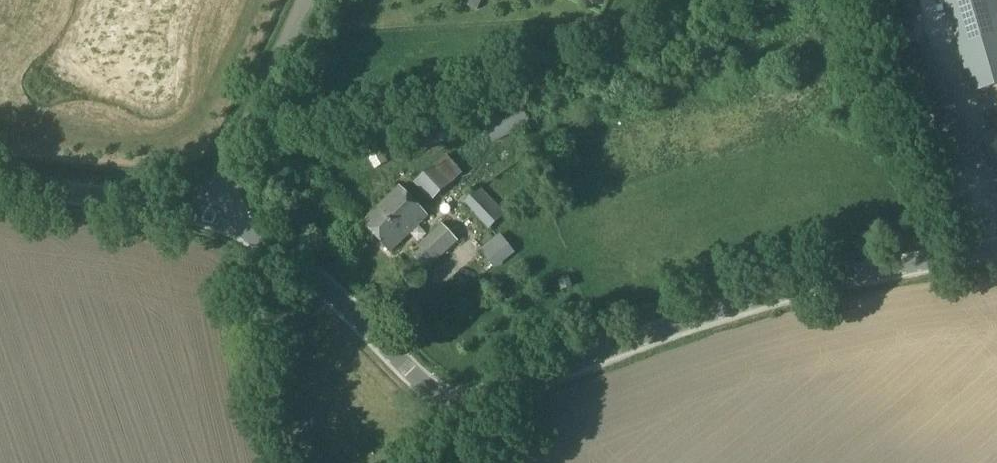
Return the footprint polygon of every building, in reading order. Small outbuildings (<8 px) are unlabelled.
[(972,93),(996,86),(996,3),(996,0),(945,0),(972,93)] [(910,113),(951,98),(928,38),(888,52),(910,113)] [(393,142),(403,162),(483,122),(473,102),(393,142)] [(491,143),(528,124),(519,106),(482,125),(491,143)] [(370,165),(381,159),(375,147),(364,153),(370,165)] [(431,200),(450,184),(463,172),(448,154),(434,166),(433,165),(415,183),(431,200)] [(362,222),(390,252),(427,218),(398,187),(362,222)] [(463,204),(488,230),(504,215),(480,188),(463,204)] [(426,271),(458,242),(441,223),(410,254),(426,271)] [(480,251),(495,269),(515,254),(501,235),(480,251)] [(561,291),(572,287),(569,277),(557,281),(561,291)]
